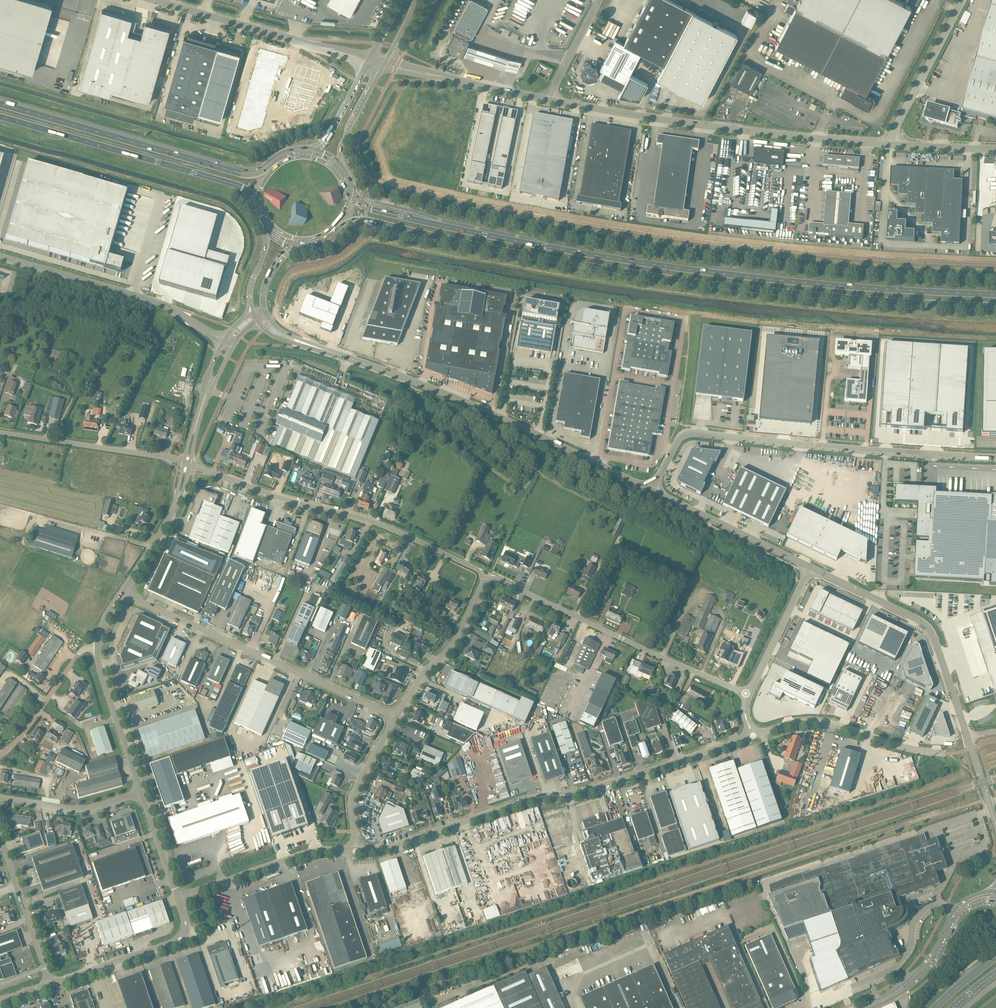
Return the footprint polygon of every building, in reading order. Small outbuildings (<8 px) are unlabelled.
[(21,72),(22,70),(31,72),(51,5),(35,0),(0,0),(0,66),(21,72)] [(328,4),(350,16),(359,0),(330,0),(328,4)] [(449,51),(461,57),(463,56),(467,47),(469,41),(468,40),(471,39),(471,38),(472,38),(488,8),(472,0),(469,0),(454,28),(455,30),(453,30),(454,33),(452,34),(447,46),(447,47),(446,48),(447,50),(448,50),(449,51)] [(595,80),(598,74),(598,72),(602,70),(604,72),(600,79),(621,90),(618,95),(639,99),(648,83),(630,74),(641,53),(664,65),(657,78),(702,102),(737,35),(710,21),(713,15),(700,8),(697,14),(671,0),(647,0),(624,44),(616,40),(601,68),(597,69),(596,67),(590,64),(584,66),(581,72),(583,79),(589,82),(595,80)] [(885,50),(887,51),(911,6),(900,0),(799,0),(795,7),(788,3),(785,10),(792,14),(775,46),(846,83),(846,84),(845,84),(840,94),(869,110),(875,99),(864,94),(865,92),(865,93),(886,54),(884,53),(885,50)] [(972,115),(971,118),(976,119),(976,116),(995,122),(995,0),(993,0),(962,112),(964,113),(972,115)] [(133,19),(132,18),(102,10),(80,87),(109,96),(111,91),(120,94),(137,36),(128,34),(133,19)] [(743,21),(753,26),(758,14),(748,10),(743,21)] [(170,29),(146,22),(141,37),(137,36),(120,94),(150,102),(170,29)] [(953,46),(959,36),(954,33),(948,44),(953,46)] [(184,38),(165,104),(168,105),(165,113),(193,121),(195,113),(198,114),(221,120),(240,54),(218,47),(215,46),(216,42),(188,34),(187,38),(184,38)] [(509,60),(467,47),(463,56),(505,70),(517,73),(520,63),(509,60)] [(261,49),(238,127),(247,130),(247,131),(262,127),(266,112),(265,112),(279,65),(284,66),(284,67),(285,67),(288,56),(287,56),(261,49)] [(294,75),(285,106),(294,109),(294,112),(308,108),(316,92),(315,92),(321,72),(298,65),(299,59),(298,59),(294,75)] [(732,84),(751,94),(762,71),(743,62),(732,84)] [(471,164),(467,182),(481,185),(485,166),(495,118),(497,109),(483,106),(481,115),(482,115),(471,164)] [(958,128),(961,115),(929,106),(926,119),(958,128)] [(492,168),(488,187),(502,189),(506,171),(516,122),(518,113),(504,110),(502,119),(492,168)] [(533,116),(520,193),(535,196),(543,197),(559,200),(573,123),(533,116)] [(576,202),(576,204),(580,205),(581,203),(596,205),(596,206),(597,206),(598,207),(599,207),(600,207),(601,207),(601,206),(602,206),(616,209),(616,211),(621,212),(621,210),(621,209),(621,208),(621,207),(621,206),(621,205),(621,204),(620,203),(620,202),(620,201),(630,142),(590,135),(585,167),(583,179),(580,195),(579,195),(579,196),(578,197),(578,198),(577,198),(577,199),(577,200),(576,201),(576,202)] [(664,146),(659,180),(655,208),(648,207),(646,216),(688,222),(689,213),(682,212),(686,184),(691,150),(698,151),(699,142),(658,136),(656,145),(664,146)] [(783,166),(784,153),(754,149),(753,162),(783,166)] [(823,166),(859,169),(858,169),(859,160),(824,157),(824,156),(823,166)] [(128,192),(27,163),(5,239),(106,268),(121,272),(122,272),(125,261),(124,261),(110,257),(113,246),(128,192)] [(933,234),(942,235),(941,243),(960,244),(965,172),(964,181),(954,181),(955,172),(891,168),(890,187),(891,187),(899,187),(899,196),(908,197),(907,206),(916,206),(916,215),(925,216),(924,224),(933,225),(933,234)] [(339,186),(322,193),(328,207),(344,201),(339,186)] [(270,187),(265,194),(264,196),(279,209),(281,210),(283,205),(285,203),(288,197),(280,193),(276,190),(270,187)] [(808,225),(808,234),(812,235),(813,235),(814,235),(815,235),(816,235),(816,234),(828,235),(828,237),(862,240),(864,227),(848,225),(851,195),(826,193),(823,226),(816,226),(808,225)] [(308,224),(307,204),(290,205),(291,224),(308,224)] [(182,208),(159,284),(217,301),(226,270),(227,271),(227,269),(226,269),(229,258),(222,256),(208,252),(218,218),(204,214),(204,215),(183,209),(183,208),(182,208)] [(889,213),(887,241),(915,242),(915,233),(906,232),(907,223),(898,223),(898,214),(889,213)] [(770,223),(770,224),(724,219),(723,227),(775,233),(776,224),(770,223)] [(403,280),(396,278),(396,280),(386,279),(367,327),(362,339),(398,345),(421,285),(402,282),(403,280)] [(338,284),(336,290),(337,290),(347,294),(349,289),(338,284)] [(426,369),(425,369),(442,376),(443,375),(448,377),(448,378),(470,386),(475,388),(492,395),(492,394),(495,377),(500,352),(498,352),(500,343),(501,343),(505,321),(507,321),(507,318),(502,317),(504,308),(505,308),(507,298),(479,293),(478,298),(469,296),(470,291),(442,286),(440,297),(442,297),(440,306),(435,305),(435,308),(436,309),(432,331),(434,331),(432,340),(431,340),(430,342),(426,365),(426,369)] [(336,290),(334,295),(334,296),(344,299),(345,300),(347,294),(337,290),(336,290)] [(334,295),(332,301),(342,305),(345,300),(344,299),(334,296),(334,295)] [(307,296),(305,301),(315,305),(316,300),(317,300),(307,296)] [(316,300),(315,305),(313,310),(317,312),(320,312),(324,303),(317,300),(316,300)] [(305,301),(303,306),(308,308),(313,310),(315,305),(305,301)] [(332,301),(330,306),(331,306),(340,310),(341,310),(342,305),(332,301)] [(560,307),(525,301),(524,309),(525,309),(525,311),(524,311),(518,344),(552,350),(558,317),(557,316),(557,314),(558,314),(560,307)] [(324,303),(320,312),(322,313),(327,315),(329,311),(331,306),(330,306),(324,303)] [(303,306),(299,316),(304,318),(304,317),(308,308),(303,306)] [(331,306),(329,311),(338,314),(339,314),(341,310),(340,310),(331,306)] [(304,317),(304,318),(309,319),(313,310),(308,308),(304,317)] [(313,310),(309,319),(314,321),(317,312),(313,310)] [(329,311),(327,315),(336,319),(337,319),(339,314),(338,314),(329,311)] [(317,312),(314,321),(318,323),(322,313),(320,312),(317,312)] [(610,316),(587,312),(585,312),(583,312),(581,313),(579,314),(577,315),(576,317),(575,319),(574,321),(574,325),(570,348),(603,354),(610,316)] [(322,313),(318,323),(323,324),(323,325),(325,320),(327,315),(322,313)] [(327,315),(325,320),(335,324),(337,319),(336,319),(327,315)] [(673,326),(631,319),(628,337),(631,337),(629,347),(627,346),(622,370),(630,371),(630,369),(660,374),(659,376),(666,378),(670,354),(666,353),(667,343),(670,344),(673,326)] [(325,320),(323,325),(333,328),(333,329),(335,324),(325,320)] [(323,324),(321,330),(331,334),(333,329),(333,328),(323,325),(323,324)] [(752,334),(703,328),(695,396),(743,402),(752,334)] [(761,410),(760,420),(810,424),(811,414),(816,366),(817,356),(818,356),(818,354),(817,354),(818,344),(799,342),(799,340),(798,340),(798,342),(788,341),(788,339),(787,339),(786,341),(767,340),(766,350),(765,350),(765,351),(766,351),(761,410)] [(869,358),(870,345),(836,343),(835,355),(840,356),(841,357),(842,357),(843,357),(843,356),(848,356),(847,369),(860,370),(859,382),(846,381),(845,401),(866,403),(868,383),(867,382),(868,370),(869,358)] [(885,344),(881,412),(892,413),(891,428),(925,431),(926,415),(948,416),(947,432),(964,433),(969,349),(885,344)] [(984,352),(983,436),(995,436),(995,352),(984,352)] [(7,362),(0,364),(0,369),(2,375),(10,372),(7,362)] [(600,381),(564,374),(556,423),(565,424),(564,430),(581,433),(581,438),(590,440),(600,381)] [(355,401),(300,378),(286,411),(284,411),(281,419),(278,426),(279,427),(272,444),(356,479),(372,439),(379,423),(351,411),(355,401)] [(18,384),(10,381),(5,393),(13,396),(18,384)] [(627,384),(620,383),(617,401),(620,401),(618,411),(615,410),(612,428),(615,429),(613,438),(611,438),(609,450),(625,453),(626,450),(632,451),(631,454),(648,457),(650,445),(647,444),(649,435),(656,436),(659,418),(657,418),(659,408),(661,408),(664,390),(657,389),(656,392),(639,389),(627,386),(627,384)] [(97,393),(94,402),(100,404),(102,394),(97,393)] [(64,401),(54,398),(49,418),(59,420),(64,401)] [(41,409),(27,405),(24,415),(30,416),(28,423),(37,425),(41,409)] [(143,405),(139,417),(146,419),(150,407),(143,405)] [(16,409),(9,406),(6,411),(4,415),(12,418),(16,409)] [(99,420),(85,418),(84,429),(98,431),(99,420)] [(117,424),(115,428),(120,428),(119,433),(131,435),(132,426),(125,425),(126,421),(119,420),(117,424)] [(163,426),(157,425),(154,435),(166,438),(168,431),(162,429),(163,426)] [(235,455),(236,455),(236,454),(237,454),(240,448),(239,448),(240,447),(239,447),(240,444),(243,438),(237,435),(234,442),(233,446),(232,445),(229,453),(228,452),(226,453),(225,456),(226,458),(229,459),(228,461),(232,462),(235,455)] [(258,444),(255,453),(262,456),(266,447),(264,447),(262,446),(263,444),(263,443),(260,442),(259,445),(258,444)] [(403,445),(400,444),(399,445),(397,444),(397,446),(396,446),(394,450),(397,452),(396,455),(399,457),(400,453),(398,452),(400,446),(402,447),(403,445)] [(720,453),(696,451),(695,451),(694,451),(693,451),(692,452),(691,453),(691,454),(679,478),(678,479),(678,480),(678,481),(678,482),(678,483),(679,483),(679,484),(680,485),(681,485),(700,495),(705,485),(704,485),(714,463),(716,463),(720,453)] [(235,455),(232,462),(244,467),(248,460),(236,455),(235,455)] [(291,464),(285,462),(282,470),(287,473),(291,464)] [(276,469),(268,466),(264,476),(272,479),(273,477),(278,480),(281,473),(275,471),(276,469)] [(740,469),(723,506),(768,528),(777,509),(786,491),(785,491),(777,510),(732,488),(741,470),(742,470),(740,469)] [(785,491),(742,470),(741,470),(732,488),(777,510),(785,491)] [(367,473),(361,471),(356,482),(363,484),(367,473)] [(335,477),(324,473),(321,482),(325,484),(323,492),(339,498),(342,491),(335,488),(336,486),(332,485),(335,477)] [(390,478),(382,475),(380,480),(381,480),(378,486),(383,488),(386,482),(388,483),(390,478)] [(309,477),(305,476),(305,477),(303,476),(302,478),(301,478),(300,483),(301,483),(300,485),(314,489),(316,480),(309,478),(309,477)] [(400,480),(392,477),(385,491),(394,495),(400,480)] [(343,480),(341,485),(347,487),(345,491),(350,493),(353,484),(348,482),(343,480)] [(358,506),(363,508),(372,485),(372,484),(366,482),(363,491),(364,491),(363,495),(364,495),(363,500),(361,499),(358,506)] [(372,485),(363,508),(369,509),(371,502),(369,502),(375,486),(372,485)] [(935,489),(899,488),(899,503),(919,504),(915,579),(984,582),(984,585),(995,586),(995,498),(994,498),(994,496),(992,496),(992,497),(934,494),(935,489)] [(203,502),(215,506),(218,498),(204,492),(200,492),(197,495),(190,514),(198,517),(203,502)] [(114,502),(106,500),(102,514),(110,517),(111,513),(115,514),(118,506),(113,505),(114,502)] [(209,546),(220,517),(223,509),(215,506),(203,502),(198,517),(189,539),(209,546)] [(398,507),(388,503),(387,506),(383,515),(395,520),(398,510),(397,510),(398,507)] [(800,509),(787,537),(837,561),(841,552),(863,562),(866,564),(866,561),(867,541),(800,509)] [(251,510),(234,557),(253,564),(255,560),(256,556),(267,528),(262,526),(266,515),(251,510)] [(137,519),(135,522),(139,524),(141,521),(146,524),(148,521),(149,521),(150,519),(149,518),(150,518),(144,514),(142,518),(139,516),(137,519)] [(220,517),(209,546),(229,553),(228,556),(230,557),(234,546),(232,545),(240,524),(220,517)] [(267,528),(256,556),(265,560),(282,566),(293,536),(294,537),(296,532),(296,530),(293,528),(293,527),(292,526),(292,525),(291,524),(290,523),(289,523),(288,522),(287,522),(286,522),(285,523),(284,523),(283,524),(282,525),(281,524),(280,527),(278,526),(276,530),(267,527),(267,528)] [(317,524),(310,522),(295,561),(310,566),(324,527),(317,524)] [(34,528),(28,545),(72,559),(79,535),(53,528),(49,526),(45,525),(44,528),(43,531),(34,528)] [(490,528),(484,525),(476,541),(486,545),(491,535),(487,534),(490,528)] [(349,531),(346,539),(345,540),(353,543),(356,544),(358,538),(355,537),(356,533),(349,531)] [(345,540),(346,539),(342,538),(339,545),(345,546),(344,549),(349,551),(350,548),(351,549),(353,543),(345,540)] [(498,545),(489,541),(482,557),(491,561),(498,545)] [(222,560),(175,542),(169,556),(165,554),(148,591),(198,613),(215,577),(222,560)] [(387,554),(380,551),(377,557),(375,557),(373,562),(382,566),(387,554)] [(506,551),(502,561),(513,566),(517,568),(520,563),(524,565),(523,566),(528,568),(532,559),(527,557),(526,560),(506,551)] [(341,562),(333,576),(339,580),(347,566),(351,559),(345,556),(341,562)] [(245,568),(230,561),(219,585),(205,614),(209,616),(210,615),(213,616),(214,616),(215,616),(215,615),(218,608),(226,611),(245,568)] [(411,568),(401,562),(397,570),(407,575),(411,568)] [(596,568),(588,564),(583,575),(588,578),(583,587),(587,589),(593,576),(592,575),(596,568)] [(549,572),(537,567),(534,575),(545,580),(549,572)] [(385,568),(382,573),(388,577),(390,573),(391,571),(385,568)] [(611,585),(612,585),(619,573),(614,570),(597,601),(601,603),(604,596),(611,585)] [(386,582),(382,588),(386,590),(389,584),(390,584),(395,576),(394,576),(390,573),(388,577),(385,582),(386,582)] [(413,586),(416,588),(423,577),(420,575),(416,573),(414,576),(418,578),(413,586)] [(423,577),(416,588),(422,591),(426,585),(425,585),(428,580),(423,577)] [(630,592),(635,595),(637,588),(625,583),(621,593),(628,596),(630,592)] [(571,585),(567,593),(571,596),(572,595),(574,596),(578,598),(582,590),(577,588),(577,589),(571,585)] [(735,595),(725,590),(722,596),(730,600),(730,599),(733,600),(735,595)] [(813,604),(810,611),(819,615),(853,631),(862,612),(828,596),(828,595),(819,591),(814,601),(815,602),(814,604),(813,604)] [(425,595),(419,592),(414,600),(419,604),(420,603),(425,595)] [(291,646),(292,644),(297,647),(320,597),(312,594),(307,606),(303,604),(286,642),(287,642),(287,644),(291,646)] [(716,598),(707,594),(701,609),(697,607),(693,616),(697,618),(697,619),(686,615),(678,634),(686,638),(692,625),(702,630),(704,632),(696,650),(706,654),(709,647),(713,636),(720,619),(711,615),(711,614),(710,614),(716,598)] [(240,597),(233,611),(245,616),(251,602),(240,597)] [(501,602),(499,605),(502,607),(500,612),(503,614),(509,601),(503,598),(502,599),(501,599),(500,601),(501,602)] [(459,604),(452,601),(450,605),(448,604),(446,608),(455,612),(459,604)] [(516,604),(509,601),(503,614),(506,615),(509,610),(512,611),(516,604)] [(343,605),(337,617),(345,621),(351,608),(343,605)] [(448,611),(439,607),(437,613),(439,614),(437,618),(443,621),(448,611)] [(333,614),(321,608),(313,627),(325,633),(333,614)] [(624,614),(610,608),(609,610),(606,616),(605,618),(620,625),(621,623),(624,617),(623,616),(624,614)] [(970,618),(972,623),(989,673),(995,694),(995,696),(995,695),(995,696),(995,609),(970,618)] [(47,614),(55,620),(58,616),(49,610),(47,614)] [(282,613),(276,610),(273,619),(279,621),(282,613)] [(741,626),(746,615),(735,610),(730,621),(741,626)] [(245,616),(233,611),(227,624),(239,630),(245,616)] [(761,611),(757,616),(762,620),(766,615),(761,611)] [(122,640),(117,649),(118,655),(121,656),(124,666),(121,667),(122,672),(157,660),(170,630),(163,627),(163,626),(140,615),(139,617),(136,616),(132,617),(128,627),(122,640)] [(247,626),(243,634),(250,637),(253,630),(256,632),(259,625),(259,626),(262,619),(255,616),(252,623),(253,624),(252,626),(251,625),(248,624),(247,626)] [(378,622),(364,616),(351,644),(365,650),(378,622)] [(491,626),(488,634),(492,636),(497,626),(500,620),(491,616),(488,621),(494,624),(492,626),(491,626)] [(644,616),(641,622),(652,626),(655,621),(644,616)] [(546,625),(529,617),(526,625),(542,633),(546,625)] [(871,617),(858,644),(894,661),(908,634),(871,617)] [(511,622),(507,630),(515,634),(517,631),(521,622),(515,619),(515,620),(513,619),(511,622)] [(506,632),(511,622),(507,620),(503,629),(502,629),(499,636),(503,638),(506,632)] [(379,630),(383,633),(388,625),(384,623),(379,630)] [(557,625),(554,623),(551,629),(550,629),(547,635),(552,637),(553,634),(558,636),(559,633),(558,633),(561,626),(561,625),(560,624),(559,624),(558,624),(557,625)] [(796,639),(790,651),(813,662),(806,676),(829,687),(849,645),(813,628),(803,623),(798,635),(797,635),(798,635),(798,636),(796,639),(795,639),(796,639)] [(348,627),(342,624),(330,650),(328,649),(327,652),(326,651),(321,662),(322,662),(319,668),(325,671),(327,667),(329,668),(335,654),(336,654),(348,627)] [(38,650),(39,648),(45,640),(49,634),(43,629),(42,630),(39,628),(36,633),(39,635),(26,653),(33,657),(38,650)] [(273,633),(268,630),(262,642),(268,645),(268,643),(275,647),(280,637),(272,634),(273,633)] [(404,638),(395,633),(390,643),(400,648),(399,649),(402,651),(400,655),(400,657),(406,660),(409,654),(407,648),(404,647),(409,636),(406,635),(404,638)] [(558,661),(539,703),(559,712),(587,652),(594,655),(599,644),(576,633),(571,644),(563,663),(558,661)] [(567,636),(562,633),(557,642),(554,648),(559,651),(562,644),(563,645),(567,636)] [(45,647),(42,652),(33,666),(43,672),(63,643),(53,636),(45,647)] [(742,637),(739,644),(746,646),(749,640),(742,637)] [(178,641),(172,638),(161,661),(176,668),(186,645),(181,643),(182,641),(178,640),(178,641)] [(547,643),(544,639),(538,644),(535,651),(534,655),(539,657),(541,654),(540,653),(543,647),(543,646),(547,643)] [(429,645),(418,640),(415,647),(416,648),(414,653),(420,655),(422,651),(426,652),(426,651),(427,651),(428,651),(428,650),(429,649),(429,648),(429,647),(428,647),(429,645)] [(723,643),(720,650),(724,652),(720,660),(728,663),(729,662),(730,662),(730,663),(732,664),(737,666),(741,656),(734,654),(733,656),(732,655),(733,652),(730,651),(731,649),(723,643)] [(915,644),(902,669),(905,678),(930,691),(932,687),(926,667),(919,646),(915,644)] [(496,649),(487,645),(484,650),(493,655),(496,649)] [(382,653),(370,648),(362,665),(374,671),(382,653)] [(480,653),(470,648),(468,652),(467,651),(465,656),(475,661),(477,657),(478,658),(480,653)] [(603,648),(600,655),(603,656),(607,658),(606,661),(606,662),(611,664),(613,661),(616,654),(606,649),(606,650),(603,648)] [(309,653),(303,650),(298,659),(308,663),(310,658),(313,659),(316,652),(311,650),(309,653)] [(207,653),(204,651),(202,652),(199,651),(197,652),(193,659),(191,659),(181,681),(196,688),(206,665),(204,664),(208,655),(207,653)] [(28,656),(22,652),(16,660),(22,664),(28,656)] [(223,659),(218,656),(207,680),(219,685),(230,662),(225,660),(226,659),(224,658),(223,659)] [(502,658),(498,667),(518,677),(522,668),(502,658)] [(359,663),(352,660),(348,668),(342,666),(340,671),(338,670),(336,676),(344,680),(346,675),(350,677),(353,671),(355,672),(359,663)] [(251,671),(237,665),(216,710),(212,709),(207,721),(210,722),(210,724),(209,727),(219,732),(208,736),(210,740),(223,736),(222,733),(223,733),(251,671)] [(654,670),(642,665),(640,669),(633,666),(630,673),(641,678),(643,674),(651,677),(654,670)] [(162,672),(152,667),(150,671),(145,669),(143,674),(139,671),(137,676),(132,674),(127,683),(137,688),(139,683),(144,685),(146,681),(150,683),(152,679),(157,681),(162,672)] [(406,673),(397,668),(394,675),(392,673),(389,678),(401,684),(406,673)] [(367,674),(360,671),(355,683),(362,686),(367,674)] [(520,703),(474,682),(451,671),(444,687),(525,724),(534,704),(522,698),(520,703)] [(844,671),(828,703),(847,711),(862,680),(844,671)] [(37,677),(30,672),(28,675),(31,677),(29,680),(35,684),(37,682),(39,683),(44,677),(39,674),(37,677)] [(772,687),(768,694),(775,698),(780,700),(783,694),(814,709),(817,704),(819,705),(824,696),(821,695),(823,690),(786,673),(780,686),(774,683),(772,687)] [(603,674),(580,722),(594,729),(616,681),(603,674)] [(677,679),(669,676),(665,686),(673,689),(677,679)] [(17,684),(10,679),(0,693),(0,709),(17,684)] [(284,686),(270,680),(267,687),(254,681),(234,724),(262,736),(279,699),(284,686)] [(381,683),(375,680),(373,685),(375,686),(373,693),(378,695),(378,694),(381,695),(381,694),(385,695),(384,697),(389,700),(397,689),(391,686),(387,692),(384,691),(386,687),(380,684),(381,683)] [(87,686),(82,682),(79,685),(77,683),(74,687),(70,693),(77,698),(83,688),(85,689),(87,686)] [(27,690),(19,685),(0,715),(8,720),(27,690)] [(695,688),(692,686),(686,696),(689,698),(683,708),(687,711),(694,700),(703,706),(710,695),(696,687),(695,688)] [(537,693),(529,689),(527,695),(535,698),(537,693)] [(159,704),(154,691),(135,698),(139,711),(159,704)] [(308,693),(304,691),(299,701),(306,704),(307,703),(312,705),(313,705),(314,705),(315,705),(315,704),(316,703),(315,702),(315,701),(314,701),(317,696),(309,692),(308,693)] [(437,698),(436,698),(438,694),(430,691),(428,694),(427,694),(424,699),(434,704),(437,698)] [(926,696),(909,731),(923,738),(938,707),(934,705),(936,700),(926,696)] [(293,699),(288,709),(292,711),(297,701),(293,699)] [(655,708),(640,701),(635,703),(644,731),(647,730),(648,733),(654,731),(653,728),(661,726),(655,708)] [(81,706),(76,702),(67,714),(74,719),(82,708),(83,709),(86,706),(82,703),(81,706)] [(439,710),(446,713),(450,705),(443,702),(439,710)] [(484,715),(461,705),(454,721),(477,731),(484,715)] [(206,739),(196,710),(139,730),(148,759),(206,739)] [(426,715),(416,711),(414,716),(415,717),(413,721),(421,724),(422,720),(423,721),(426,715)] [(698,726),(678,711),(672,719),(692,734),(698,726)] [(321,718),(313,734),(337,745),(344,729),(336,725),(339,718),(329,713),(325,720),(321,718)] [(941,714),(930,736),(950,737),(942,715),(941,714)] [(732,721),(730,715),(715,720),(717,726),(720,725),(722,733),(728,731),(727,726),(728,726),(727,723),(732,721)] [(352,718),(348,728),(359,733),(361,730),(365,732),(365,731),(368,725),(367,725),(364,724),(364,723),(355,719),(352,718)] [(623,743),(615,718),(602,723),(610,747),(623,743)] [(66,726),(56,720),(52,727),(62,733),(66,726)] [(368,725),(365,731),(366,732),(368,731),(368,729),(372,731),(376,722),(370,720),(367,725),(368,725)] [(639,746),(639,745),(635,735),(640,734),(635,720),(624,724),(632,749),(637,748),(637,747),(639,746)] [(475,734),(447,721),(443,730),(448,733),(447,736),(464,744),(475,734)] [(311,732),(290,722),(282,739),(303,749),(311,732)] [(575,751),(566,722),(552,727),(562,755),(575,751)] [(44,733),(35,728),(29,739),(38,744),(44,733)] [(73,733),(67,729),(60,741),(66,745),(73,733)] [(112,751),(105,729),(91,734),(99,756),(112,751)] [(59,736),(50,730),(45,737),(55,743),(59,736)] [(592,754),(584,731),(576,734),(585,760),(591,758),(593,767),(595,775),(607,771),(604,763),(603,763),(603,762),(602,762),(602,761),(601,761),(600,761),(599,761),(598,761),(597,755),(596,755),(595,754),(594,753),(592,754)] [(545,783),(565,776),(550,733),(531,740),(545,783)] [(681,738),(679,734),(672,737),(676,746),(679,745),(679,747),(687,744),(685,737),(681,738)] [(349,742),(347,746),(350,748),(360,752),(363,746),(357,743),(358,739),(352,736),(349,742)] [(802,740),(792,736),(784,758),(794,762),(802,740)] [(666,748),(662,737),(655,740),(656,740),(655,740),(654,741),(653,742),(653,743),(653,744),(653,745),(656,755),(663,752),(662,750),(666,748)] [(413,746),(399,739),(393,750),(397,752),(396,753),(397,754),(399,755),(400,755),(401,754),(408,757),(413,746)] [(231,758),(225,740),(150,766),(158,787),(157,790),(157,792),(160,793),(165,809),(185,802),(176,777),(231,758)] [(531,773),(520,741),(498,749),(510,785),(517,783),(518,783),(518,782),(519,781),(520,780),(520,779),(520,778),(520,777),(520,776),(531,773)] [(637,747),(637,748),(639,753),(639,754),(640,754),(640,755),(641,755),(642,755),(643,759),(650,757),(646,748),(649,747),(647,741),(643,742),(643,744),(639,745),(639,746),(637,747)] [(54,762),(58,750),(56,749),(56,747),(52,745),(47,760),(54,762)] [(325,762),(329,753),(311,745),(307,753),(325,762)] [(444,754),(425,746),(420,758),(439,766),(444,754)] [(842,749),(830,788),(849,794),(861,755),(842,749)] [(86,761),(63,750),(56,763),(79,774),(82,768),(86,761)] [(623,755),(622,751),(615,753),(618,761),(621,760),(623,766),(630,763),(629,758),(628,758),(626,754),(623,755)] [(316,761),(302,755),(298,753),(292,767),(296,769),(300,771),(298,776),(312,782),(318,770),(313,768),(316,761)] [(357,758),(349,754),(345,760),(354,764),(357,758)] [(457,762),(447,765),(452,780),(462,776),(466,775),(460,758),(456,760),(457,762)] [(119,773),(115,759),(92,765),(85,767),(89,781),(119,773)] [(726,759),(725,759),(716,762),(717,767),(709,770),(732,837),(756,829),(733,762),(729,763),(728,760),(726,759)] [(38,760),(34,772),(43,775),(47,763),(38,760)] [(286,760),(249,772),(272,839),(309,826),(286,760)] [(389,760),(388,762),(387,762),(385,766),(383,769),(384,769),(382,772),(387,775),(387,776),(392,778),(392,776),(393,776),(393,775),(394,773),(391,772),(394,766),(395,767),(397,763),(389,760)] [(762,762),(757,764),(738,770),(758,829),(782,821),(762,762)] [(802,765),(795,762),(791,776),(780,771),(776,780),(775,784),(780,785),(782,782),(794,787),(802,765)] [(445,764),(438,771),(440,776),(440,778),(447,770),(445,764)] [(62,776),(64,771),(56,767),(54,773),(62,776)] [(330,778),(327,784),(330,786),(331,785),(338,788),(341,780),(341,779),(341,778),(341,777),(340,777),(341,774),(334,770),(331,779),(330,778)] [(428,776),(413,770),(412,771),(410,770),(406,778),(421,784),(428,776)] [(2,771),(0,780),(0,783),(6,784),(10,784),(11,780),(7,779),(8,776),(10,777),(10,772),(2,771)] [(432,777),(426,783),(429,786),(433,782),(435,787),(441,785),(438,777),(440,776),(438,771),(432,777)] [(123,787),(119,774),(75,786),(79,799),(123,787)] [(195,779),(199,791),(212,787),(208,774),(195,779)] [(16,775),(14,785),(39,789),(41,779),(16,775)] [(385,779),(382,784),(392,789),(392,788),(401,793),(403,788),(394,783),(390,781),(385,779)] [(670,794),(689,851),(719,841),(700,783),(692,786),(691,785),(678,789),(679,791),(670,794)] [(381,787),(377,794),(385,798),(384,799),(388,801),(388,802),(394,805),(395,802),(390,799),(392,794),(388,792),(388,791),(381,787)] [(443,798),(439,787),(432,789),(435,799),(434,799),(436,806),(432,807),(436,818),(442,816),(439,807),(442,806),(440,799),(443,798)] [(665,793),(665,791),(655,794),(656,796),(650,798),(661,830),(667,828),(669,833),(664,835),(662,838),(668,858),(686,852),(666,792),(665,793)] [(319,804),(316,811),(323,815),(327,805),(329,805),(333,796),(325,792),(319,804)] [(385,798),(377,794),(374,801),(385,807),(388,802),(388,801),(384,799),(385,798)] [(243,805),(240,795),(168,819),(174,837),(175,839),(176,840),(177,841),(179,842),(180,843),(182,844),(183,844),(185,844),(187,843),(249,822),(246,813),(249,811),(247,804),(243,805)] [(468,806),(465,798),(459,800),(459,799),(453,801),(456,811),(462,809),(461,808),(468,806)] [(394,805),(388,802),(385,807),(378,821),(383,835),(409,827),(404,810),(394,805)] [(338,812),(329,807),(321,822),(330,827),(338,812)] [(429,817),(427,811),(420,814),(419,812),(412,815),(410,807),(408,811),(412,823),(414,822),(415,825),(423,822),(422,820),(429,817)] [(655,836),(646,812),(630,817),(639,841),(649,838),(652,847),(658,845),(655,836)] [(602,879),(643,869),(639,853),(634,854),(625,817),(608,822),(606,813),(600,815),(599,814),(595,815),(596,817),(583,820),(585,830),(583,831),(587,844),(582,845),(591,879),(586,880),(588,886),(603,882),(602,879)] [(132,815),(130,814),(124,816),(125,818),(111,823),(116,837),(113,838),(115,845),(140,837),(132,815)] [(11,822),(9,822),(11,825),(9,826),(10,827),(12,831),(17,829),(21,828),(21,826),(28,827),(29,824),(30,824),(31,818),(16,816),(16,818),(14,818),(13,817),(10,819),(11,822)] [(58,824),(57,833),(61,834),(61,836),(65,837),(65,836),(71,837),(72,831),(69,831),(71,825),(63,823),(63,825),(58,824)] [(84,833),(82,834),(83,837),(86,836),(87,835),(90,834),(91,836),(91,837),(94,836),(93,835),(96,834),(98,841),(95,842),(97,848),(111,844),(109,839),(105,841),(104,840),(105,839),(103,835),(104,834),(103,833),(100,825),(94,827),(94,828),(92,829),(91,826),(84,828),(85,831),(83,832),(84,833)] [(729,830),(721,833),(724,842),(732,839),(729,830)] [(45,847),(40,833),(21,839),(24,847),(18,849),(20,855),(45,847)] [(53,833),(45,835),(48,848),(55,846),(53,833)] [(772,895),(767,896),(788,941),(806,935),(814,958),(810,960),(820,992),(848,980),(848,979),(900,956),(896,947),(893,948),(890,939),(892,938),(889,932),(892,931),(895,929),(897,928),(900,927),(902,925),(904,924),(906,921),(906,920),(907,919),(908,916),(907,913),(907,911),(906,908),(902,909),(899,898),(940,885),(936,872),(947,868),(942,854),(941,854),(939,850),(940,848),(937,839),(927,842),(924,834),(918,836),(769,886),(772,895)] [(255,843),(269,847),(271,840),(257,836),(255,843)] [(146,856),(141,842),(129,846),(130,851),(92,864),(102,892),(153,875),(148,861),(148,860),(147,857),(146,856)] [(454,847),(452,843),(442,847),(443,850),(423,857),(436,895),(468,884),(455,846),(454,847)] [(83,879),(72,845),(32,859),(35,868),(26,871),(31,886),(40,883),(43,892),(83,879)] [(406,888),(397,859),(380,865),(390,894),(406,888)] [(367,959),(338,873),(323,878),(323,877),(320,878),(320,879),(305,884),(334,970),(367,959)] [(387,906),(376,875),(359,881),(370,912),(387,906)] [(308,931),(291,883),(267,892),(245,899),(244,902),(259,947),(283,939),(308,931)] [(65,914),(70,928),(93,920),(81,886),(58,894),(60,899),(56,900),(57,911),(58,911),(59,914),(61,913),(62,915),(65,914)] [(169,924),(161,902),(95,924),(103,947),(132,937),(133,940),(153,934),(151,930),(169,924)] [(716,904),(700,909),(701,915),(718,909),(716,904)] [(57,911),(51,913),(54,923),(61,921),(60,916),(62,915),(61,913),(59,914),(58,911),(57,911)] [(7,915),(6,913),(2,915),(4,921),(6,920),(8,925),(15,922),(12,913),(7,915)] [(47,926),(54,923),(51,913),(44,916),(47,926)] [(760,1000),(740,954),(728,927),(691,943),(701,966),(710,962),(730,1007),(764,1007),(762,1004),(761,1004),(760,1000)] [(18,931),(8,934),(0,937),(0,956),(22,949),(19,939),(21,938),(18,931)] [(771,934),(745,946),(772,1007),(779,1007),(795,1001),(796,1001),(797,1000),(798,999),(798,998),(798,997),(798,996),(798,995),(771,934)] [(57,937),(49,940),(50,944),(52,944),(54,950),(53,950),(54,953),(55,956),(59,955),(66,952),(64,946),(63,944),(59,942),(57,937)] [(402,947),(399,938),(376,945),(379,954),(402,947)] [(239,980),(226,942),(222,944),(221,943),(219,943),(218,943),(217,943),(217,944),(216,944),(215,945),(214,946),(207,948),(220,986),(239,980)] [(701,966),(691,943),(663,955),(687,1007),(720,1007),(701,966)] [(199,954),(177,962),(192,1007),(209,1007),(216,1006),(199,954)] [(10,959),(1,962),(0,960),(0,981),(16,976),(10,959)] [(171,964),(150,971),(163,1007),(181,1007),(186,1006),(171,964)] [(653,965),(580,998),(585,1007),(672,1007),(653,965)] [(546,967),(527,976),(525,972),(458,1002),(456,997),(432,1007),(565,1007),(546,967)] [(118,982),(127,1007),(153,1007),(151,1002),(142,974),(118,982)] [(88,990),(70,996),(73,1005),(72,1005),(73,1007),(94,1007),(91,999),(88,990)] [(829,1000),(832,1007),(837,1007),(847,1004),(845,997),(841,998),(840,995),(829,1000)]
